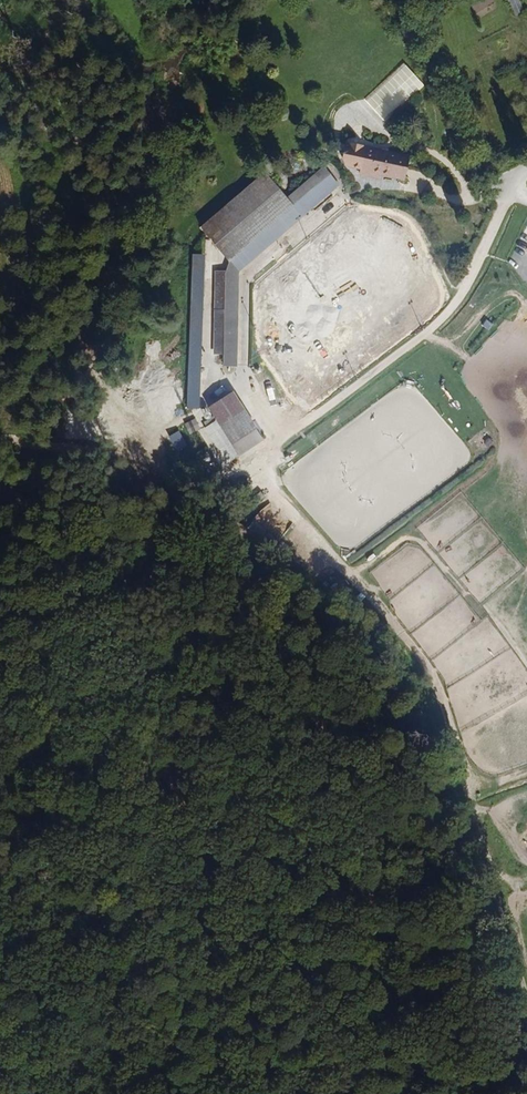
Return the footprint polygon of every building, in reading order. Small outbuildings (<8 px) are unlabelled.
[(479,18),(498,8),(493,0),(482,0),(472,6),(479,18)] [(519,0),(507,0),(515,18),(526,14),(519,0)] [(404,63),(364,100),(385,122),(425,86),(404,63)] [(408,157),(368,148),(368,146),(347,142),(343,159),(348,166),(363,169),(362,174),(375,177),(376,172),(404,178),(408,157)] [(311,210),(340,185),(324,166),(287,198),(293,205),(301,198),(309,208),(311,210)] [(287,198),(265,173),(202,228),(229,260),(293,205),(287,198)] [(309,208),(301,198),(293,205),(301,215),(309,208)] [(238,271),(301,215),(293,205),(229,260),(227,271),(215,271),(214,355),(224,355),(224,365),(238,365),(238,271)] [(200,407),(205,254),(192,253),(187,407),(200,407)] [(487,320),(483,326),(488,330),(493,325),(487,320)] [(281,474),(280,477),(284,485),(337,548),(354,550),(468,463),(471,455),(469,448),(416,386),(401,383),(281,474)] [(234,444),(257,429),(233,392),(209,407),(234,444)] [(196,418),(184,424),(189,434),(201,429),(196,418)] [(229,437),(241,455),(264,440),(252,422),(229,437)] [(187,446),(179,430),(169,435),(177,451),(187,446)] [(461,491),(417,528),(438,553),(482,517),(461,491)] [(273,539),(288,520),(268,504),(253,522),(273,539)] [(482,517),(438,553),(459,579),(503,542),(482,517)] [(503,542),(459,579),(480,604),(524,568),(503,542)] [(389,599),(435,563),(419,546),(407,543),(370,573),(389,599)] [(328,589),(337,578),(327,570),(318,580),(328,589)] [(481,620),(431,660),(445,681),(447,689),(512,647),(488,614),(481,620)] [(512,647),(447,689),(449,700),(460,732),(526,695),(526,668),(512,647)] [(460,732),(468,757),(472,762),(478,767),(483,772),(490,774),(498,774),(526,765),(526,695),(460,732)]
